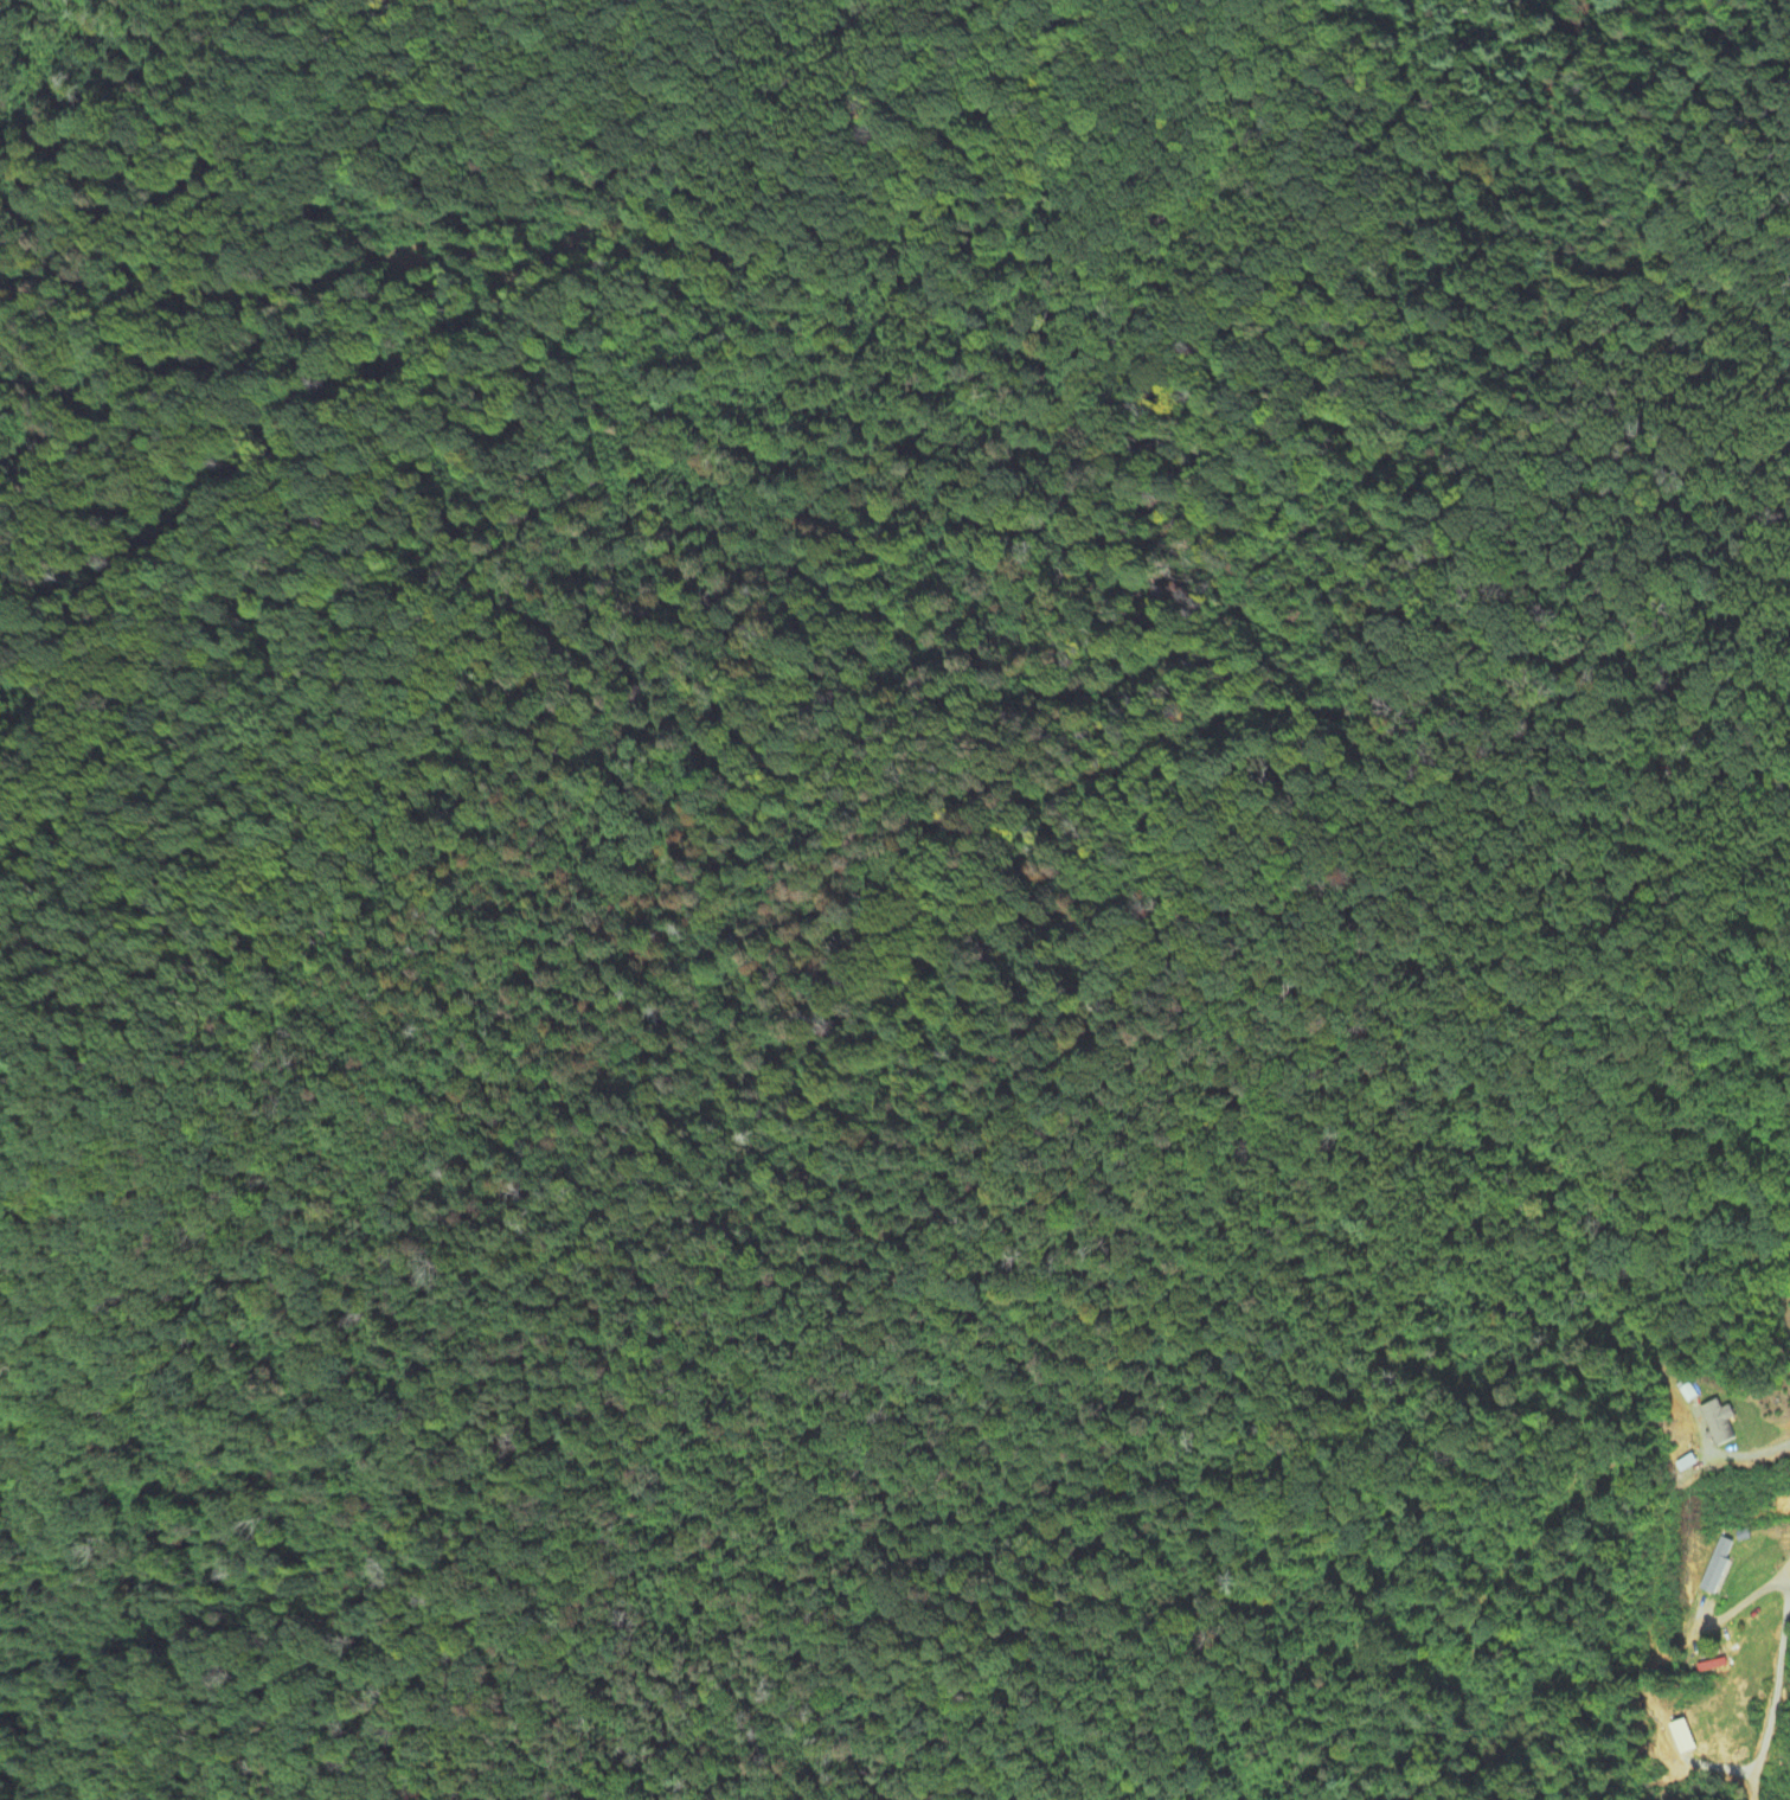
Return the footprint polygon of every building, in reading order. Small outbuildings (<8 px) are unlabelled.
[(1732,1440),(1717,1400),(1699,1407),(1713,1447),(1732,1440)] [(1696,1590),(1712,1596),(1733,1543),(1717,1537),(1696,1590)]
